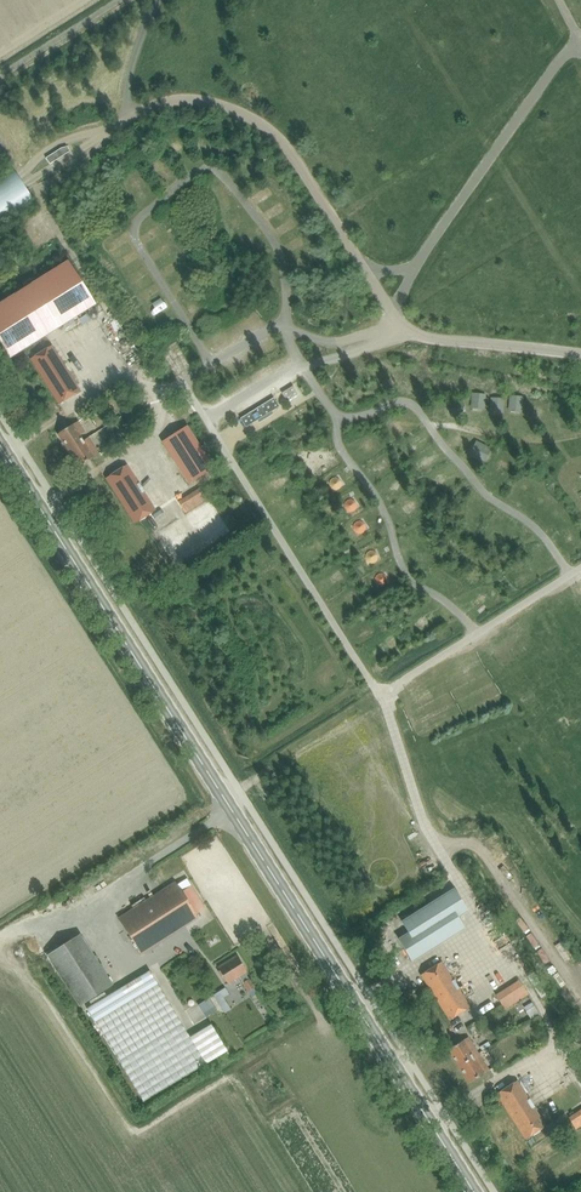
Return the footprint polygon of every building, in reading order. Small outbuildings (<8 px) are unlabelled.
[(153,229),(143,234),(147,242),(157,236),(153,229)] [(11,356),(94,306),(69,264),(34,285),(31,279),(23,283),(27,290),(0,306),(0,339),(11,356)] [(80,326),(89,325),(87,316),(78,317),(80,326)] [(175,343),(169,345),(173,354),(179,351),(175,343)] [(59,405),(80,391),(52,346),(30,359),(59,405)] [(297,397),(292,389),(283,395),(288,403),(297,397)] [(246,427),(278,407),(273,399),(241,419),(246,427)] [(68,451),(82,441),(79,436),(84,432),(77,422),(58,434),(68,451)] [(213,467),(204,452),(187,427),(164,441),(190,482),(204,473),(213,467)] [(98,454),(91,444),(88,438),(82,441),(68,451),(78,467),(98,454)] [(126,465),(105,478),(134,524),(156,511),(126,465)] [(199,489),(178,502),(186,514),(206,501),(199,489)] [(118,918),(141,954),(197,919),(174,883),(118,918)] [(137,890),(124,898),(129,905),(142,898),(137,890)] [(400,940),(412,960),(463,928),(457,917),(467,911),(455,891),(403,923),(410,934),(400,940)] [(187,929),(180,932),(185,943),(192,940),(187,929)] [(80,1007),(112,985),(79,934),(47,955),(80,1007)] [(248,992),(254,988),(249,979),(248,979),(244,973),(246,972),(236,956),(218,968),(228,984),(239,977),(248,992)] [(449,1020),(470,1007),(441,962),(420,975),(449,1020)] [(205,1065),(181,1024),(150,971),(87,1008),(119,1062),(143,1102),(205,1065)] [(496,995),(504,1009),(527,994),(519,981),(496,995)] [(212,1004),(207,997),(197,1004),(202,1011),(212,1004)] [(531,999),(521,1005),(529,1018),(539,1012),(531,999)] [(467,1038),(448,1050),(458,1066),(478,1054),(467,1038)] [(478,1054),(458,1066),(469,1083),(488,1070),(478,1054)] [(525,1139),(545,1126),(516,1081),(496,1094),(525,1139)] [(568,1118),(575,1129),(580,1125),(580,1110),(568,1118)]
